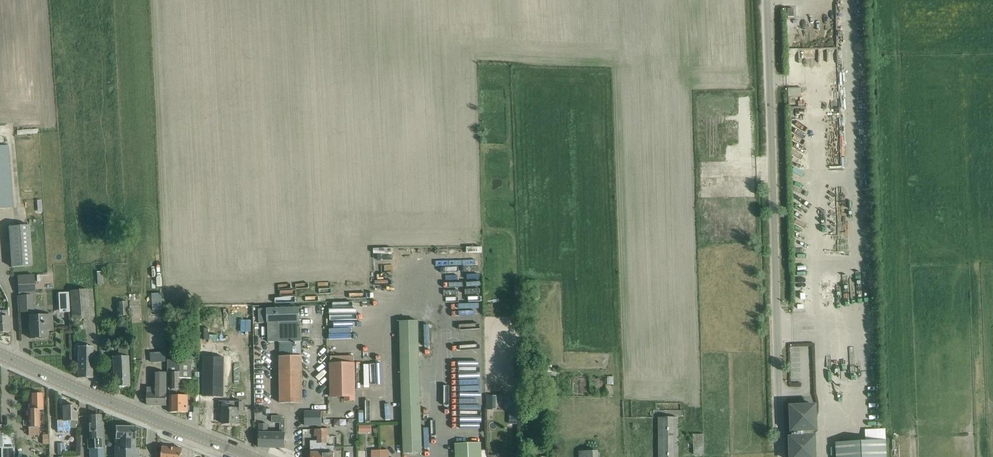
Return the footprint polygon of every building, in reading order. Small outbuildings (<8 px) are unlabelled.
[(791,87),(790,96),(803,96),(803,87),(791,87)] [(12,208),(7,146),(0,147),(0,209),(12,208)] [(11,267),(31,265),(28,224),(8,226),(11,267)] [(34,293),(33,275),(18,275),(19,294),(34,293)] [(72,318),(89,316),(87,289),(70,291),(72,318)] [(154,308),(164,308),(164,292),(154,293),(154,308)] [(33,295),(19,296),(19,302),(20,312),(29,312),(30,338),(46,338),(46,330),(53,329),(52,315),(34,316),(34,311),(33,295)] [(127,299),(118,300),(119,315),(128,314),(127,299)] [(299,308),(268,309),(268,323),(277,322),(278,322),(279,342),(280,342),(280,350),(280,356),(280,370),(281,393),(281,403),(303,403),(303,393),(302,373),(302,370),(302,356),(301,356),(301,341),(302,341),(301,321),(299,321),(299,308)] [(357,324),(357,318),(352,318),(352,308),(334,308),(334,324),(357,324)] [(9,332),(8,311),(1,312),(2,318),(0,318),(0,332),(9,332)] [(422,452),(422,442),(418,323),(400,324),(404,453),(422,452)] [(78,347),(78,377),(78,378),(93,378),(93,347),(78,347)] [(113,357),(114,377),(114,387),(130,386),(128,348),(118,348),(118,357),(113,357)] [(165,351),(150,352),(151,362),(166,361),(165,351)] [(330,356),(331,387),(331,397),(346,396),(346,400),(355,400),(354,356),(330,356)] [(204,357),(204,397),(224,398),(224,358),(204,357)] [(170,392),(178,392),(178,389),(180,389),(180,378),(191,378),(192,360),(169,360),(168,372),(171,372),(171,389),(170,389),(170,392)] [(148,387),(148,395),(148,405),(166,405),(167,372),(155,372),(155,387),(148,387)] [(30,409),(28,409),(28,419),(28,427),(29,433),(39,433),(39,427),(39,410),(43,410),(43,404),(43,394),(41,394),(40,392),(37,392),(36,394),(30,394),(30,409)] [(178,392),(170,392),(170,402),(170,412),(188,412),(188,402),(188,395),(178,395),(178,392)] [(512,396),(512,410),(518,410),(522,406),(522,396),(512,396)] [(243,410),(243,402),(220,402),(220,408),(223,408),(223,417),(222,417),(222,419),(223,419),(223,424),(238,424),(239,410),(243,410)] [(76,412),(77,412),(77,410),(76,411),(76,406),(63,407),(63,420),(57,421),(58,431),(70,430),(69,420),(76,420),(76,412)] [(791,456),(815,456),(814,437),(813,437),(813,430),(816,430),(815,413),(815,412),(815,406),(808,406),(791,407),(792,431),(793,431),(793,438),(790,438),(791,456)] [(322,411),(305,411),(305,415),(305,425),(322,425),(322,421),(322,411)] [(101,415),(89,416),(89,426),(89,438),(94,438),(94,448),(104,448),(105,448),(104,438),(104,433),(104,423),(101,423),(101,415)] [(259,437),(259,447),(272,447),(279,448),(285,448),(285,433),(285,427),(285,419),(282,419),(282,418),(282,416),(272,416),(272,421),(273,423),(280,423),(280,431),(268,431),(268,423),(260,423),(260,426),(259,437)] [(679,417),(659,418),(660,456),(679,456),(679,417)] [(139,448),(135,448),(135,427),(115,427),(115,456),(142,456),(139,456),(139,448)] [(311,441),(311,446),(311,456),(322,456),(322,446),(322,443),(322,429),(315,429),(315,433),(315,436),(318,436),(318,438),(318,441),(311,441)] [(1,434),(1,449),(1,456),(13,456),(13,434),(1,434)] [(696,454),(707,453),(706,434),(695,434),(696,454)] [(886,441),(836,443),(836,456),(887,456),(886,441)] [(455,445),(456,456),(480,456),(480,444),(455,445)] [(545,444),(534,445),(534,454),(545,453),(545,444)] [(322,446),(322,456),(334,456),(334,446),(327,446),(322,446)] [(182,448),(163,447),(162,456),(182,456),(182,448)] [(104,448),(94,448),(90,448),(90,456),(104,456),(104,448)]
